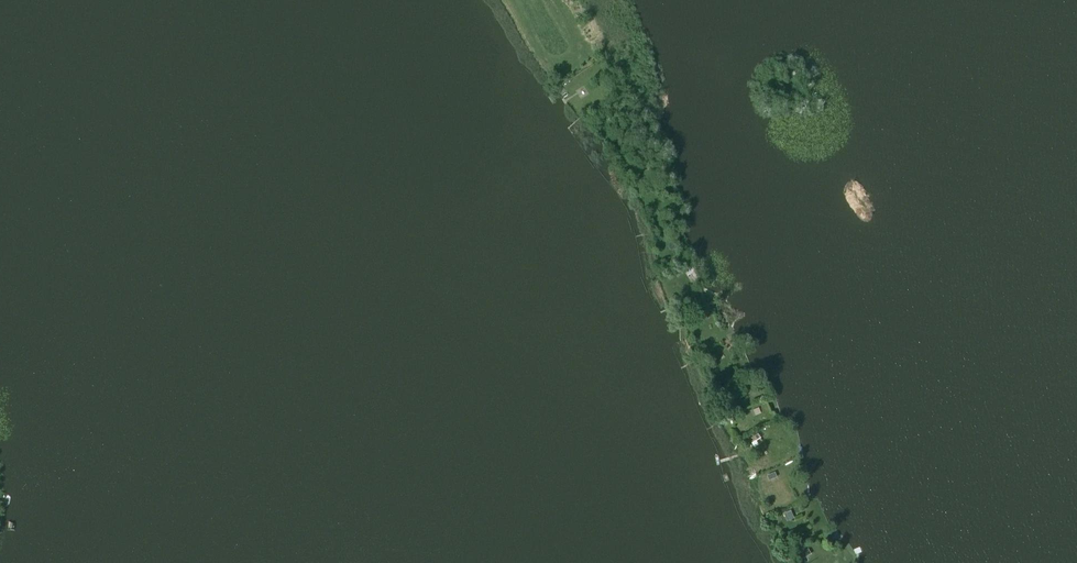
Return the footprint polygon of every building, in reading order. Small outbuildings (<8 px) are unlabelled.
[(595,105),(589,109),(592,115),(598,111),(595,105)] [(686,270),(690,275),(695,271),(691,266),(686,270)] [(708,358),(710,365),(717,363),(715,355),(708,358)] [(761,438),(759,434),(749,440),(755,448),(759,445),(757,441),(761,438)] [(799,553),(802,557),(809,553),(807,548),(799,553)]
